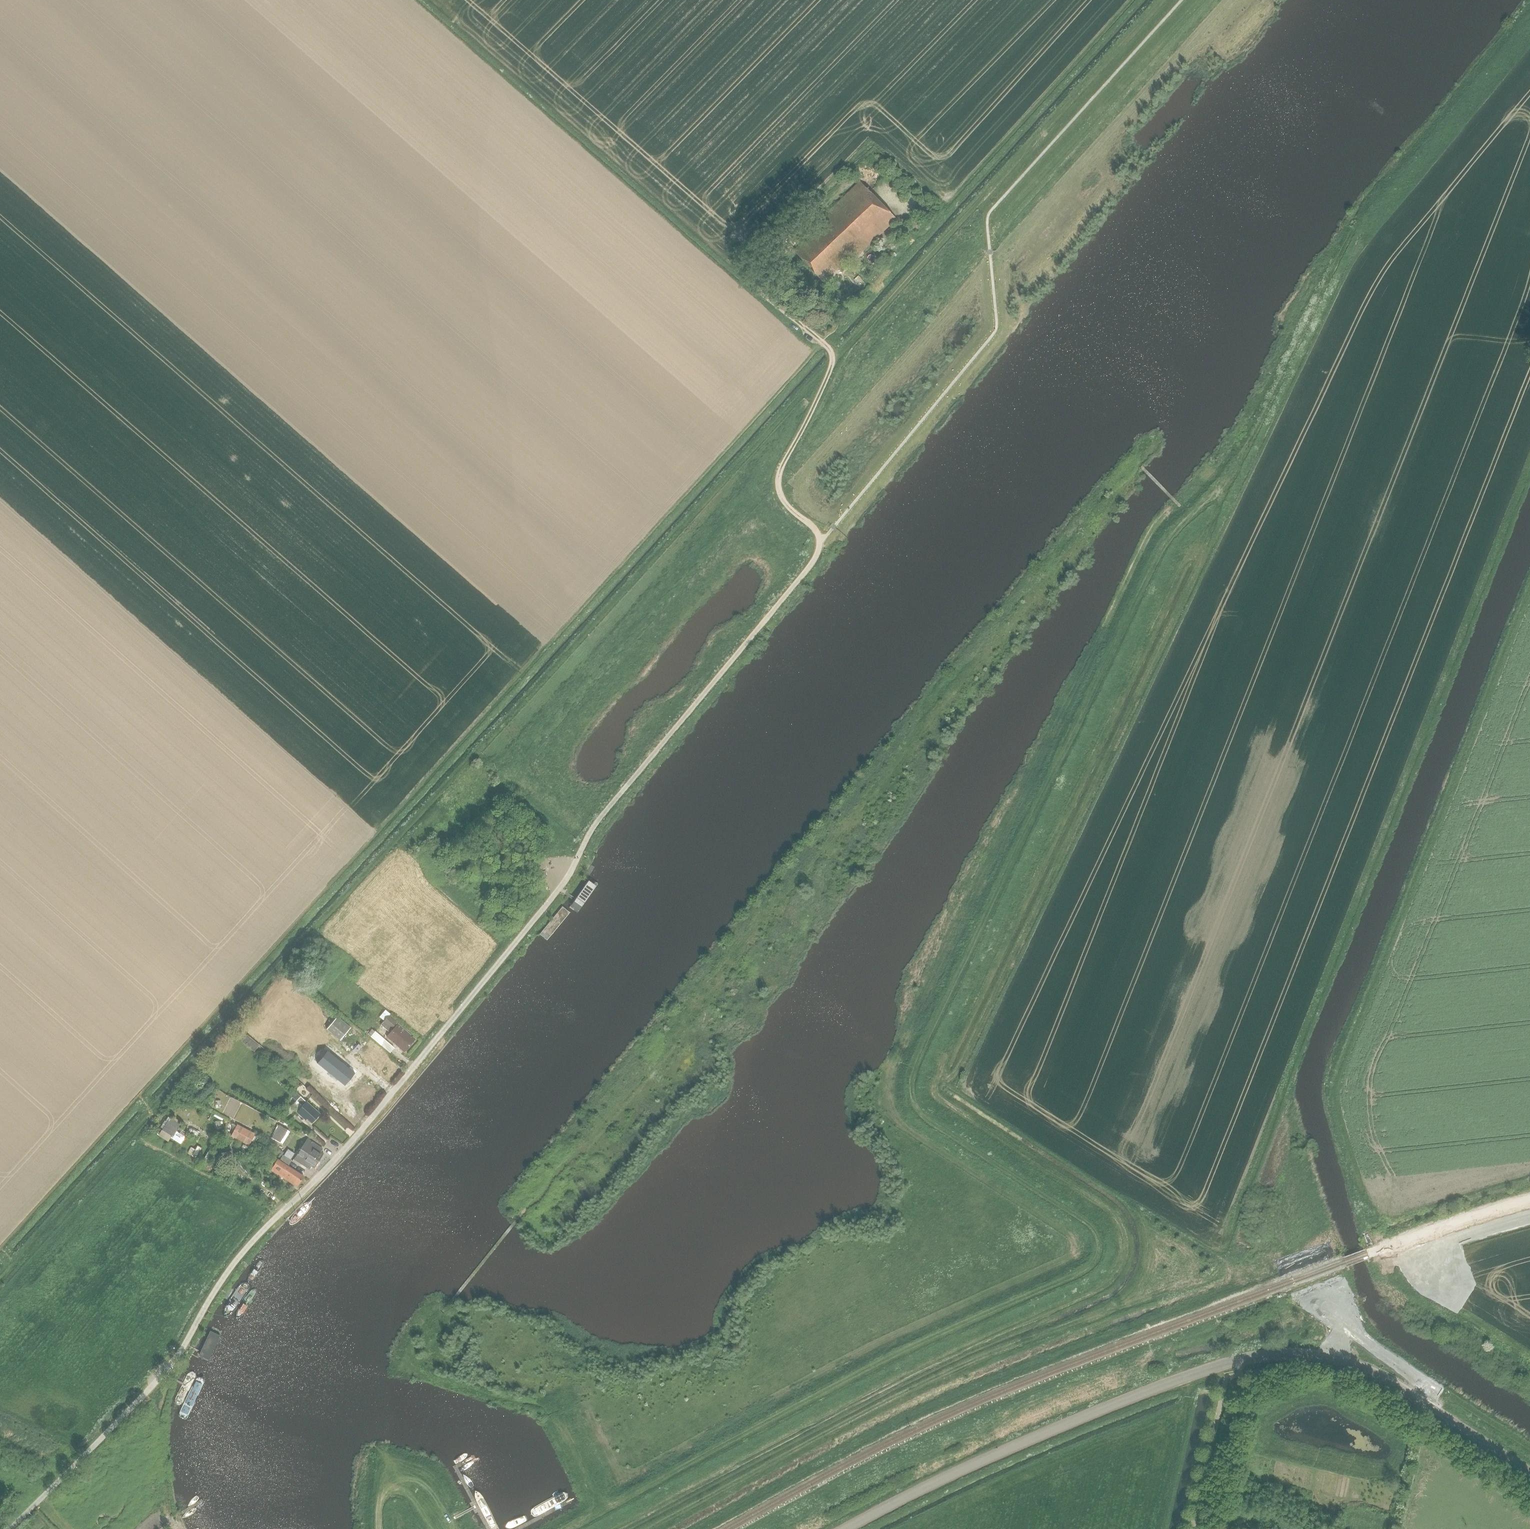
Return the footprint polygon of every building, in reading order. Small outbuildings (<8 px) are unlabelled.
[(798,241),(801,244),(795,250),(826,281),(838,269),(839,270),(855,255),(858,258),(897,219),(859,181),(798,241)] [(385,1010),(380,1018),(384,1022),(390,1015),(385,1010)] [(340,1041),(351,1028),(338,1017),(326,1030),(340,1041)] [(385,1022),(393,1028),(397,1024),(389,1017),(385,1022)] [(404,1053),(416,1040),(398,1024),(386,1038),(404,1053)] [(382,1043),(384,1039),(374,1031),(371,1029),(367,1033),(370,1036),(380,1045),(382,1043)] [(354,1032),(347,1042),(356,1049),(363,1039),(354,1032)] [(247,1036),(242,1042),(254,1052),(260,1046),(247,1036)] [(369,1042),(359,1057),(387,1077),(398,1061),(369,1042)] [(334,1055),(323,1067),(344,1085),(355,1073),(334,1055)] [(312,1123),(313,1122),(320,1114),(307,1102),(307,1103),(301,1098),(297,1102),(302,1107),(297,1112),(306,1120),(307,1118),(312,1123)] [(177,1132),(181,1125),(169,1119),(162,1131),(173,1138),(177,1132)] [(249,1145),(255,1134),(237,1125),(231,1136),(249,1145)] [(277,1128),(272,1134),(274,1135),(272,1139),(282,1145),(290,1133),(279,1127),(278,1128),(277,1128)] [(173,1138),(173,1139),(181,1144),(185,1137),(177,1132),(173,1138)] [(319,1161),(324,1154),(321,1152),(323,1150),(307,1139),(301,1149),(319,1161)] [(197,1146),(192,1156),(196,1159),(201,1148),(197,1146)] [(276,1149),(272,1155),(279,1160),(283,1153),(276,1149)] [(314,1169),(319,1161),(301,1149),(294,1160),(310,1170),(312,1167),(314,1169)] [(288,1150),(284,1156),(290,1160),(294,1154),(288,1150)] [(207,1153),(202,1162),(206,1165),(212,1155),(207,1153)] [(283,1155),(280,1160),(289,1165),(291,1161),(290,1160),(284,1156),(283,1155)] [(304,1176),(278,1160),(271,1171),(297,1187),(304,1176)] [(239,1286),(224,1308),(223,1312),(223,1316),(225,1317),(228,1316),(233,1314),(248,1292),(250,1287),(244,1283),(239,1286)] [(213,1328),(199,1358),(208,1362),(222,1333),(213,1328)] [(190,1369),(177,1396),(186,1401),(199,1374),(190,1369)]
